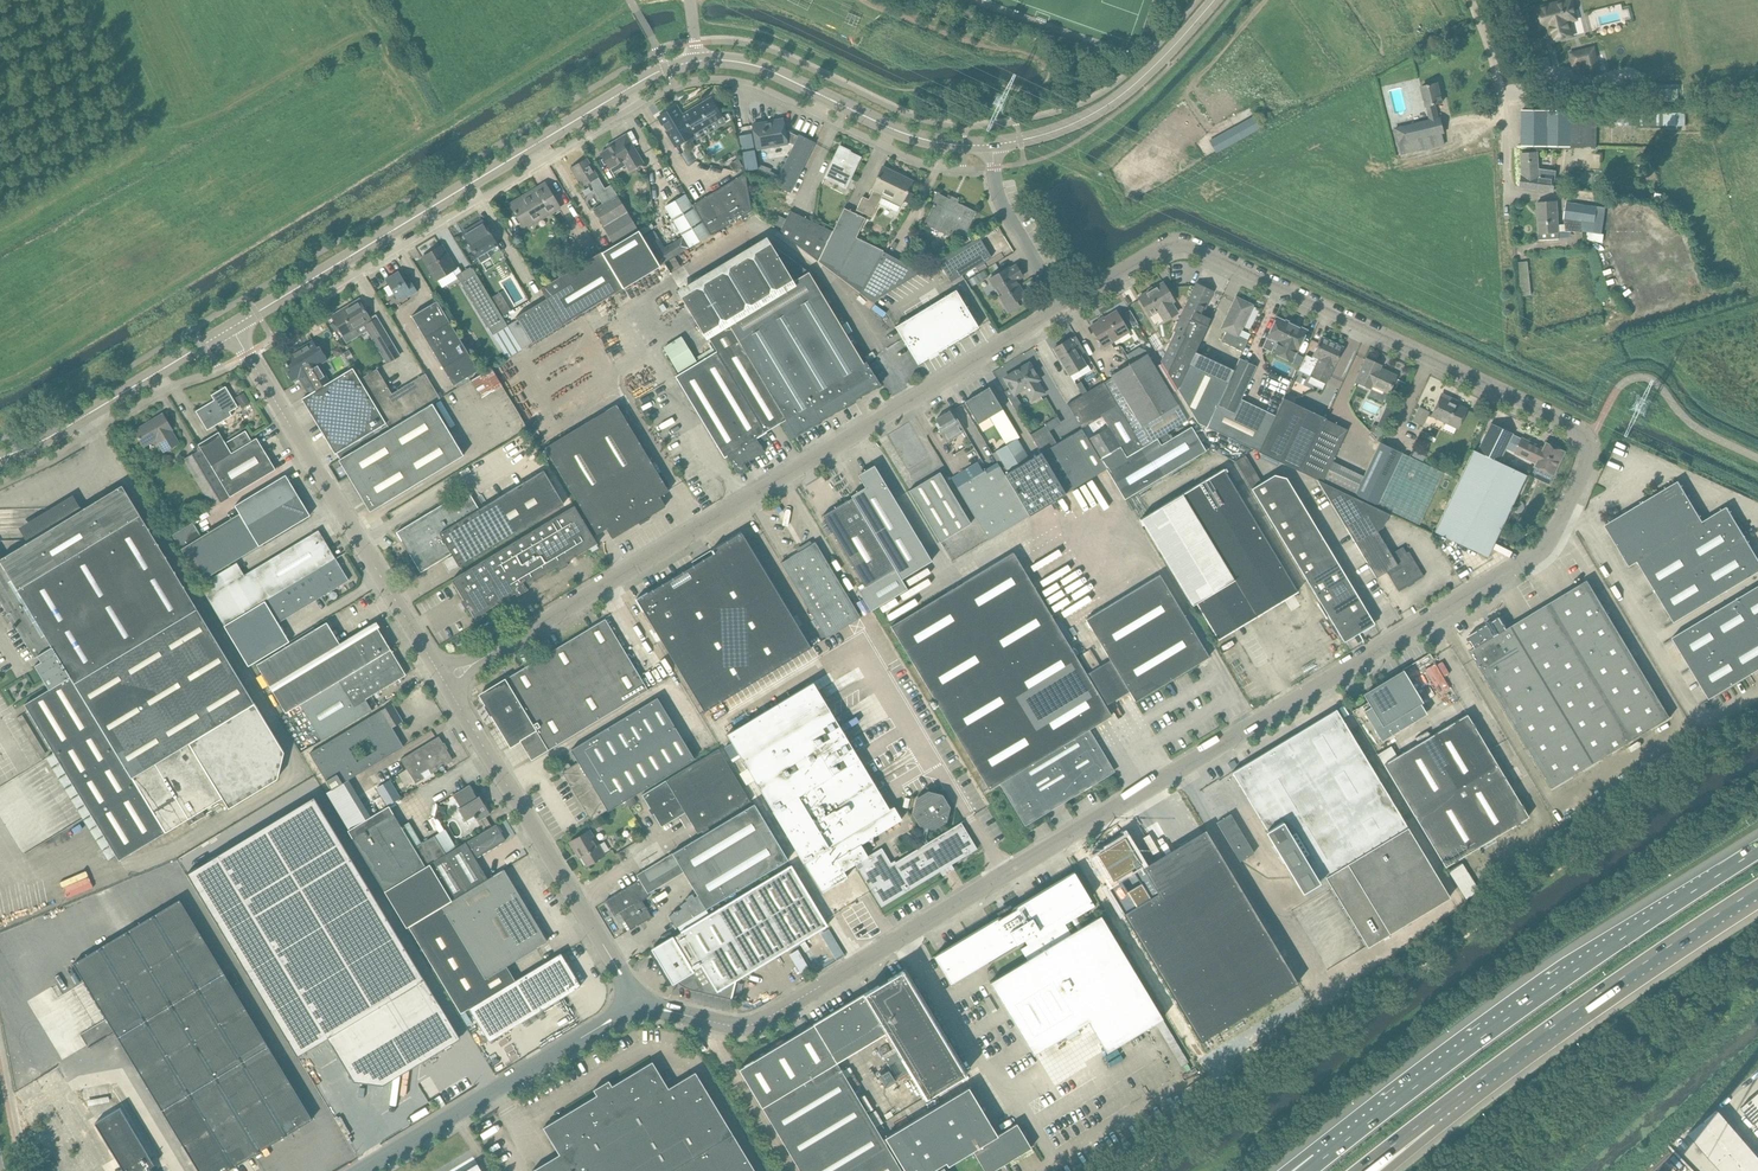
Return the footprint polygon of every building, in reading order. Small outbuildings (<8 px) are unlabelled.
[(1560,23),(1576,19),(1571,0),(1568,0),(1534,9),(1539,28),(1549,26),(1553,40),(1564,37),(1560,23)] [(1573,67),(1584,64),(1588,78),(1601,75),(1594,48),(1570,54),(1573,67)] [(1426,106),(1427,106),(1430,120),(1438,118),(1435,104),(1442,102),(1437,83),(1421,87),(1426,106)] [(1678,100),(1679,88),(1663,87),(1662,99),(1678,100)] [(676,106),(658,116),(676,146),(693,135),(692,133),(708,124),(720,116),(721,116),(711,98),(682,116),(676,106)] [(1521,145),(1521,146),(1571,146),(1571,114),(1571,110),(1567,110),(1567,103),(1554,103),(1554,110),(1529,110),(1525,110),(1522,110),(1521,144),(1521,145)] [(1685,125),(1685,111),(1646,112),(1647,118),(1643,118),(1643,126),(1685,125)] [(1430,120),(1395,128),(1402,154),(1444,144),(1442,133),(1444,133),(1440,117),(1438,118),(1430,120)] [(814,142),(799,135),(799,136),(785,129),(783,119),(752,125),(756,146),(767,144),(767,147),(787,143),(790,143),(794,145),(780,176),(776,183),(775,184),(790,192),(814,142)] [(1235,127),(1210,142),(1215,152),(1241,138),(1235,127)] [(739,135),(746,170),(758,168),(752,132),(739,135)] [(626,134),(619,138),(606,146),(608,148),(600,153),(610,168),(623,160),(629,170),(643,162),(626,134)] [(839,146),(836,153),(824,178),(845,188),(860,157),(846,150),(846,149),(839,146)] [(1522,175),(1520,187),(1553,191),(1556,170),(1539,168),(1538,152),(1521,153),(1523,175),(1522,175)] [(661,265),(661,264),(650,247),(611,184),(605,188),(586,158),(570,167),(582,187),(589,182),(602,203),(593,209),(615,244),(602,252),(623,288),(661,265)] [(738,159),(731,163),(735,170),(742,166),(738,159)] [(863,196),(855,213),(862,216),(863,213),(872,217),(879,203),(898,212),(902,203),(903,200),(908,203),(913,194),(907,191),(912,181),(902,176),(894,172),(882,166),(872,188),(873,189),(868,199),(863,196)] [(756,175),(767,179),(770,171),(759,167),(756,175)] [(770,171),(767,179),(776,183),(780,176),(770,171)] [(752,210),(745,173),(692,205),(711,235),(752,210)] [(556,178),(548,183),(561,205),(569,200),(556,178)] [(545,183),(521,197),(510,204),(524,228),(559,207),(545,183)] [(951,228),(965,235),(976,211),(939,193),(928,217),(938,222),(935,228),(948,235),(951,228)] [(680,198),(665,207),(679,230),(683,236),(689,247),(710,235),(686,196),(685,195),(680,198)] [(1557,201),(1537,202),(1539,232),(1539,235),(1539,239),(1559,238),(1559,231),(1565,231),(1571,231),(1587,232),(1590,233),(1592,222),(1603,224),(1604,217),(1596,216),(1597,206),(1566,202),(1564,218),(1564,224),(1559,224),(1557,201)] [(832,231),(818,261),(859,292),(882,251),(856,237),(865,218),(862,216),(858,214),(855,213),(844,208),(832,231)] [(790,210),(780,232),(818,261),(832,231),(790,210)] [(462,232),(481,263),(491,257),(487,251),(497,245),(483,220),(462,232)] [(765,237),(678,290),(680,293),(705,335),(706,334),(717,351),(727,345),(762,324),(763,326),(821,292),(808,271),(767,240),(765,237)] [(979,237),(969,242),(938,261),(951,282),(991,257),(979,237)] [(674,243),(659,252),(664,260),(679,250),(674,243)] [(429,267),(437,280),(456,268),(450,258),(449,258),(441,245),(422,257),(428,267),(429,267)] [(623,288),(602,252),(601,251),(540,288),(546,298),(562,324),(623,288)] [(859,292),(872,302),(921,272),(882,251),(859,292)] [(1517,262),(1521,296),(1531,295),(1527,261),(1517,262)] [(1009,269),(1008,267),(989,279),(994,288),(997,286),(1003,295),(999,297),(1005,306),(1024,295),(1016,280),(1022,276),(1015,265),(1009,269)] [(522,349),(473,268),(458,277),(507,358),(522,349)] [(399,271),(385,279),(388,285),(384,288),(389,296),(393,294),(397,300),(405,295),(407,297),(417,291),(411,280),(406,283),(399,271)] [(981,279),(978,274),(970,279),(973,285),(981,280),(981,279)] [(1158,310),(1164,320),(1177,312),(1171,302),(1174,301),(1163,282),(1138,297),(1149,315),(1158,310)] [(1161,362),(1177,388),(1195,351),(1212,315),(1204,311),(1213,291),(1196,283),(1174,330),(1176,331),(1161,362)] [(918,364),(979,327),(956,289),(895,326),(918,364)] [(762,324),(727,345),(775,425),(781,422),(791,438),(880,384),(866,361),(864,363),(821,292),(763,326),(762,324)] [(491,298),(502,316),(510,311),(499,293),(491,298)] [(1243,351),(1248,341),(1238,336),(1253,305),(1236,297),(1220,329),(1226,332),(1221,341),(1243,351)] [(562,324),(546,298),(516,316),(532,343),(562,324)] [(469,381),(481,374),(468,351),(464,345),(437,300),(412,315),(456,389),(469,381)] [(333,315),(332,316),(346,340),(358,332),(356,328),(366,322),(376,339),(381,348),(389,361),(399,355),(391,342),(376,315),(375,315),(370,318),(361,303),(348,310),(346,308),(340,311),(338,310),(334,313),(333,315)] [(1130,310),(1125,314),(1132,325),(1137,322),(1130,310)] [(1103,347),(1129,331),(1116,311),(1090,326),(1103,347)] [(1276,317),(1261,348),(1292,362),(1307,330),(1285,320),(1285,321),(1276,317)] [(696,360),(681,336),(665,346),(679,371),(696,360)] [(1321,337),(1313,355),(1312,358),(1306,355),(1299,370),(1325,383),(1333,365),(1334,365),(1343,347),(1321,337)] [(1070,374),(1074,382),(1075,381),(1074,380),(1091,370),(1087,364),(1085,365),(1077,352),(1082,349),(1076,338),(1070,341),(1069,339),(1054,348),(1070,374)] [(317,347),(312,340),(300,348),(298,345),(281,355),(286,365),(283,367),(292,381),(298,377),(309,394),(330,381),(320,364),(328,359),(319,346),(317,347)] [(464,345),(468,351),(473,348),(469,342),(464,345)] [(717,351),(675,376),(724,457),(727,456),(738,473),(747,468),(744,463),(764,451),(758,441),(768,436),(765,431),(775,425),(727,345),(717,351)] [(1178,389),(1194,416),(1198,422),(1206,426),(1234,369),(1231,368),(1230,371),(1223,367),(1211,355),(1208,359),(1197,354),(1197,353),(1195,351),(1177,388),(1178,389)] [(1114,381),(1106,386),(1143,447),(1157,438),(1187,420),(1194,416),(1178,389),(1171,392),(1147,353),(1111,375),(1112,377),(1114,381)] [(1239,358),(1234,369),(1206,426),(1258,451),(1275,415),(1241,399),(1256,366),(1239,358)] [(1366,358),(1355,381),(1370,388),(1371,388),(1368,396),(1383,402),(1387,393),(1388,393),(1396,375),(1379,368),(1380,365),(1366,358)] [(1014,394),(1024,388),(1032,400),(1044,393),(1037,380),(1039,379),(1029,363),(1004,378),(1014,394)] [(386,422),(359,379),(353,368),(330,381),(309,394),(302,398),(335,453),(386,422)] [(440,398),(425,373),(392,393),(377,368),(359,379),(386,422),(390,428),(431,404),(440,398)] [(481,374),(469,381),(481,399),(501,387),(490,368),(481,374)] [(1082,395),(1067,404),(1082,428),(1106,468),(1106,469),(1125,499),(1206,450),(1191,426),(1171,439),(1161,444),(1157,438),(1143,447),(1106,386),(1104,382),(1082,395)] [(211,394),(214,399),(196,411),(207,430),(232,415),(230,411),(238,406),(226,386),(211,394)] [(965,402),(978,423),(1002,409),(989,387),(965,402)] [(240,404),(248,400),(243,393),(235,397),(240,404)] [(1442,394),(1432,415),(1457,427),(1466,409),(1449,401),(1451,398),(1442,394)] [(1258,451),(1280,461),(1301,472),(1326,419),(1326,418),(1305,408),(1283,398),(1275,415),(1258,451)] [(390,428),(339,459),(370,511),(462,456),(431,404),(390,428)] [(669,491),(617,404),(545,447),(597,534),(606,528),(612,538),(638,522),(640,524),(649,519),(648,516),(665,506),(659,496),(669,491)] [(1373,424),(1370,431),(1373,432),(1380,436),(1381,436),(1384,429),(1394,410),(1393,410),(1386,407),(1377,426),(1373,424)] [(1422,425),(1429,411),(1419,407),(1413,421),(1422,425)] [(939,429),(946,442),(964,431),(957,418),(955,420),(950,411),(935,419),(941,428),(939,429)] [(163,413),(134,430),(143,446),(156,438),(164,451),(179,442),(171,429),(172,428),(163,413)] [(1301,472),(1317,479),(1322,482),(1347,429),(1326,419),(1301,472)] [(1477,451),(1498,461),(1511,434),(1490,424),(1477,451)] [(1046,425),(1030,434),(1041,452),(1054,473),(1066,493),(1096,475),(1106,468),(1082,428),(1072,434),(1057,443),(1049,431),(1046,425)] [(219,432),(198,444),(201,449),(230,496),(276,469),(257,437),(252,440),(245,430),(225,442),(221,436),(219,432)] [(1514,453),(1536,463),(1535,465),(1553,474),(1564,452),(1545,443),(1543,448),(1522,438),(1514,453)] [(992,453),(997,462),(1029,515),(1066,493),(1041,452),(1029,459),(1017,439),(992,453)] [(1363,476),(1355,494),(1377,505),(1420,525),(1444,473),(1417,460),(1380,442),(1363,476)] [(201,449),(184,459),(213,507),(230,496),(201,449)] [(1477,451),(1473,450),(1434,532),(1487,557),(1526,474),(1498,461),(1477,451)] [(988,540),(1029,515),(997,462),(983,471),(978,462),(951,478),(988,540)] [(851,495),(907,588),(908,588),(902,578),(932,560),(875,464),(869,467),(870,468),(858,474),(865,485),(864,486),(865,487),(851,495)] [(1218,639),(1298,591),(1224,468),(1140,519),(1192,605),(1196,602),(1218,639)] [(451,553),(459,566),(564,503),(544,470),(479,509),(467,489),(397,532),(421,572),(451,553)] [(970,523),(940,472),(909,491),(940,542),(970,523)] [(235,505),(240,513),(247,525),(298,494),(285,474),(235,505)] [(1261,504),(1291,486),(1286,477),(1274,474),(1251,488),(1261,504)] [(1389,514),(1322,482),(1317,479),(1376,577),(1386,571),(1398,591),(1424,576),(1409,551),(1406,552),(1403,546),(1391,554),(1377,531),(1383,527),(1389,514)] [(1629,566),(1638,561),(1656,591),(1674,622),(1719,595),(1757,571),(1757,558),(1745,538),(1726,506),(1702,521),(1691,501),(1678,480),(1658,493),(1631,509),(1621,515),(1613,520),(1604,525),(1617,545),(1629,566)] [(0,601),(12,620),(35,657),(38,655),(41,661),(35,665),(49,687),(75,683),(197,608),(122,485),(70,516),(65,507),(52,507),(52,518),(38,518),(38,529),(24,529),(26,540),(28,542),(0,559),(0,558),(0,600),(0,601)] [(1270,519),(1300,501),(1291,486),(1261,504),(1270,519)] [(298,494),(247,525),(260,545),(310,515),(298,494)] [(823,515),(832,531),(879,606),(907,588),(851,495),(852,497),(823,515)] [(1279,534),(1309,516),(1300,501),(1270,519),(1279,534)] [(574,505),(452,579),(464,600),(461,602),(466,609),(469,608),(476,620),(487,613),(486,611),(515,593),(517,595),(528,589),(526,587),(556,569),(557,571),(568,564),(567,562),(597,544),(574,505)] [(260,545),(247,525),(240,513),(201,536),(193,522),(172,534),(201,581),(260,545)] [(1297,565),(1328,547),(1309,516),(1279,534),(1297,565)] [(1505,543),(1519,548),(1524,534),(1510,529),(1505,543)] [(237,562),(200,584),(200,585),(224,625),(336,558),(325,540),(321,542),(314,532),(244,574),(237,562)] [(704,711),(811,647),(743,535),(636,599),(704,711)] [(815,542),(781,562),(826,638),(861,617),(815,542)] [(1307,580),(1337,562),(1328,547),(1297,565),(1307,580)] [(1013,552),(891,626),(989,789),(1001,782),(1008,794),(1026,822),(1050,808),(1051,809),(1058,805),(1057,803),(1111,771),(1087,730),(1111,715),(1105,705),(1129,691),(1135,701),(1209,657),(1160,575),(1086,619),(1110,660),(1100,666),(1090,649),(1080,655),(1090,672),(1087,674),(1013,552)] [(349,580),(336,558),(224,625),(249,666),(289,641),(278,622),(349,580)] [(1316,595),(1346,577),(1337,562),(1307,580),(1316,595)] [(1325,611),(1355,592),(1346,577),(1316,595),(1325,611)] [(1671,716),(1597,595),(1587,580),(1506,628),(1499,617),(1492,621),(1491,620),(1486,622),(1487,624),(1468,636),(1468,637),(1467,637),(1467,638),(1467,639),(1468,639),(1468,640),(1469,640),(1470,640),(1471,640),(1475,647),(1470,650),(1552,788),(1671,716)] [(1672,637),(1709,698),(1757,669),(1757,585),(1672,637)] [(1349,617),(1359,632),(1374,623),(1355,592),(1325,611),(1334,626),(1349,617)] [(50,689),(25,704),(54,752),(48,755),(86,818),(92,815),(117,856),(119,860),(166,832),(186,819),(190,825),(198,820),(205,815),(202,810),(223,798),(229,807),(277,778),(284,751),(254,702),(197,608),(75,683),(49,687),(50,689)] [(1334,626),(1344,641),(1359,632),(1349,617),(1334,626)] [(532,760),(565,739),(648,689),(605,618),(505,679),(506,680),(481,695),(511,745),(519,740),(532,760)] [(315,628),(256,664),(286,712),(300,704),(391,649),(378,628),(377,627),(373,630),(370,625),(348,638),(339,643),(327,622),(315,628)] [(391,649),(300,704),(322,740),(372,710),(366,699),(406,674),(391,649)] [(1227,661),(1239,692),(1255,685),(1242,655),(1227,661)] [(1439,691),(1448,686),(1436,662),(1427,667),(1439,691)] [(1368,702),(1362,705),(1362,706),(1371,720),(1382,739),(1416,719),(1426,713),(1420,702),(1421,701),(1405,676),(1403,671),(1402,669),(1402,670),(1402,671),(1383,683),(1382,682),(1382,683),(1379,685),(1378,684),(1379,685),(1367,692),(1372,699),(1368,702)] [(889,809),(828,707),(812,682),(726,734),(732,743),(740,757),(772,810),(803,862),(804,861),(822,892),(847,877),(844,870),(855,863),(881,906),(977,849),(961,822),(928,842),(926,839),(929,827),(934,828),(946,821),(950,807),(942,795),(928,791),(916,799),(912,812),(920,825),(925,826),(922,838),(925,844),(892,864),(882,848),(868,856),(860,844),(902,819),(894,806),(889,809)] [(591,820),(694,758),(657,698),(571,750),(578,762),(562,772),(591,820)] [(345,781),(404,746),(392,727),(402,721),(392,703),(310,753),(332,789),(337,786),(345,781)] [(1336,709),(1286,739),(1394,918),(1399,927),(1450,897),(1444,888),(1446,887),(1389,792),(1375,769),(1336,709)] [(1467,714),(1383,764),(1445,866),(1528,816),(1467,714)] [(23,715),(18,717),(23,729),(25,728),(39,757),(45,754),(32,727),(29,728),(23,715)] [(281,723),(279,725),(279,724),(271,729),(286,753),(295,747),(281,723)] [(416,782),(423,777),(452,760),(439,737),(402,759),(416,782)] [(1286,739),(1234,771),(1268,829),(1266,830),(1274,844),(1303,892),(1319,882),(1318,881),(1326,877),(1367,946),(1399,927),(1394,918),(1286,739)] [(740,757),(732,743),(724,747),(733,761),(740,757)] [(703,834),(710,830),(708,827),(750,801),(718,748),(642,795),(661,827),(685,813),(698,833),(701,831),(703,834)] [(404,787),(413,783),(408,769),(399,772),(404,787)] [(382,795),(376,799),(382,809),(389,805),(401,798),(390,780),(378,787),(382,795)] [(332,789),(326,793),(348,830),(367,818),(345,781),(337,786),(332,789)] [(466,820),(474,815),(478,821),(490,813),(482,801),(480,802),(470,785),(453,795),(460,806),(458,807),(466,820)] [(218,855),(187,873),(297,1055),(328,1037),(354,1080),(383,1084),(383,1077),(392,1078),(393,1071),(402,1073),(403,1066),(411,1067),(412,1060),(421,1061),(459,1038),(350,857),(314,797),(218,855)] [(703,834),(637,874),(640,879),(648,893),(667,881),(683,872),(696,892),(685,898),(687,901),(680,905),(682,908),(669,916),(676,927),(788,859),(754,804),(710,830),(703,834)] [(367,818),(348,830),(385,891),(455,848),(444,829),(414,847),(421,842),(409,822),(401,826),(389,805),(382,809),(367,818)] [(438,806),(436,814),(444,816),(446,807),(438,806)] [(1216,823),(1234,851),(1248,842),(1231,814),(1216,823)] [(455,848),(385,891),(407,927),(409,926),(487,879),(475,858),(506,840),(496,824),(492,826),(455,848)] [(1124,836),(1096,854),(1108,875),(1112,873),(1117,882),(1108,888),(1200,1041),(1298,982),(1205,829),(1143,867),(1124,836)] [(577,849),(587,865),(604,854),(589,830),(570,842),(575,851),(577,849)] [(1477,891),(1461,863),(1447,871),(1464,898),(1477,891)] [(655,946),(651,949),(671,982),(672,983),(673,984),(677,982),(679,984),(682,986),(684,987),(687,988),(690,989),(693,990),(733,999),(733,998),(731,998),(736,980),(827,925),(791,865),(682,931),(682,932),(656,947),(656,946),(655,946)] [(487,879),(409,926),(461,1013),(469,1008),(505,986),(496,972),(506,966),(547,941),(535,921),(529,910),(504,869),(487,879)] [(1001,916),(932,957),(932,958),(934,957),(950,983),(1024,939),(1027,945),(1020,949),(1027,960),(1005,973),(999,977),(998,977),(993,980),(990,982),(1033,1054),(1088,1021),(1106,1052),(1155,1022),(1162,1018),(1100,916),(1082,926),(1077,929),(1071,933),(1065,924),(1071,920),(1077,917),(1094,906),(1074,872),(1076,872),(1075,871),(1011,910),(1011,911),(1010,912),(1008,908),(1001,912),(1003,916),(1001,917),(1001,916)] [(640,879),(610,897),(614,903),(620,900),(624,907),(618,910),(613,913),(619,923),(624,920),(625,920),(630,917),(636,926),(652,917),(642,900),(649,895),(648,893),(640,879)] [(73,963),(154,1096),(183,1145),(199,1170),(226,1170),(246,1159),(312,1119),(181,898),(73,963)] [(505,986),(469,1008),(489,1041),(581,986),(561,953),(556,956),(505,986)] [(872,992),(897,1032),(924,1016),(899,975),(872,992)] [(857,1056),(871,1048),(897,1032),(872,992),(833,1015),(857,1056)] [(806,1061),(818,1080),(844,1064),(857,1056),(833,1015),(793,1039),(806,1061)] [(924,1016),(897,1032),(921,1073),(948,1057),(924,1016)] [(921,1073),(897,1032),(871,1048),(895,1088),(921,1073)] [(745,1069),(758,1090),(806,1061),(793,1039),(745,1069)] [(857,1056),(844,1064),(869,1104),(895,1088),(871,1048),(857,1056)] [(533,1170),(534,1170),(755,1170),(695,1072),(668,1088),(652,1061),(612,1086),(608,1081),(594,1089),(597,1095),(543,1127),(559,1154),(533,1170)] [(818,1080),(806,1061),(758,1090),(770,1112),(819,1082),(818,1080)] [(869,1104),(844,1064),(818,1080),(819,1082),(832,1103),(842,1120),(869,1104)] [(832,1103),(819,1082),(770,1112),(783,1133),(832,1103)] [(884,1137),(905,1170),(930,1170),(945,1162),(947,1165),(972,1151),(984,1170),(992,1170),(1031,1147),(1016,1123),(997,1134),(968,1087),(884,1137)] [(86,1109),(112,1105),(110,1095),(84,1100),(86,1109)] [(1741,1107),(1756,1125),(1757,1124),(1757,1107),(1751,1098),(1741,1107)] [(842,1120),(832,1103),(783,1133),(796,1154),(845,1124),(842,1120)] [(155,1164),(120,1107),(95,1123),(122,1168),(119,1170),(151,1170),(150,1167),(155,1164)] [(1717,1108),(1703,1120),(1711,1130),(1726,1118),(1717,1108)] [(1726,1118),(1711,1130),(1720,1140),(1734,1128),(1726,1118)] [(1703,1120),(1688,1133),(1696,1143),(1711,1130),(1703,1120)] [(857,1146),(845,1124),(796,1154),(806,1170),(816,1170),(857,1146)] [(1734,1128),(1720,1140),(1728,1150),(1743,1138),(1734,1128)] [(1711,1130),(1696,1143),(1705,1153),(1720,1140),(1711,1130)] [(1743,1138),(1728,1150),(1737,1160),(1752,1148),(1743,1138)] [(1720,1140),(1705,1153),(1714,1163),(1728,1150),(1720,1140)] [(816,1170),(863,1170),(870,1167),(857,1146),(816,1170)] [(1737,1160),(1746,1170),(1757,1160),(1757,1155),(1752,1148),(1737,1160)] [(1714,1163),(1721,1170),(1725,1170),(1737,1160),(1728,1150),(1714,1163)] [(1725,1170),(1745,1170),(1746,1170),(1737,1160),(1725,1170)] [(1746,1170),(1757,1170),(1757,1160),(1746,1170)] [(477,1163),(463,1170),(482,1170),(477,1163)]
